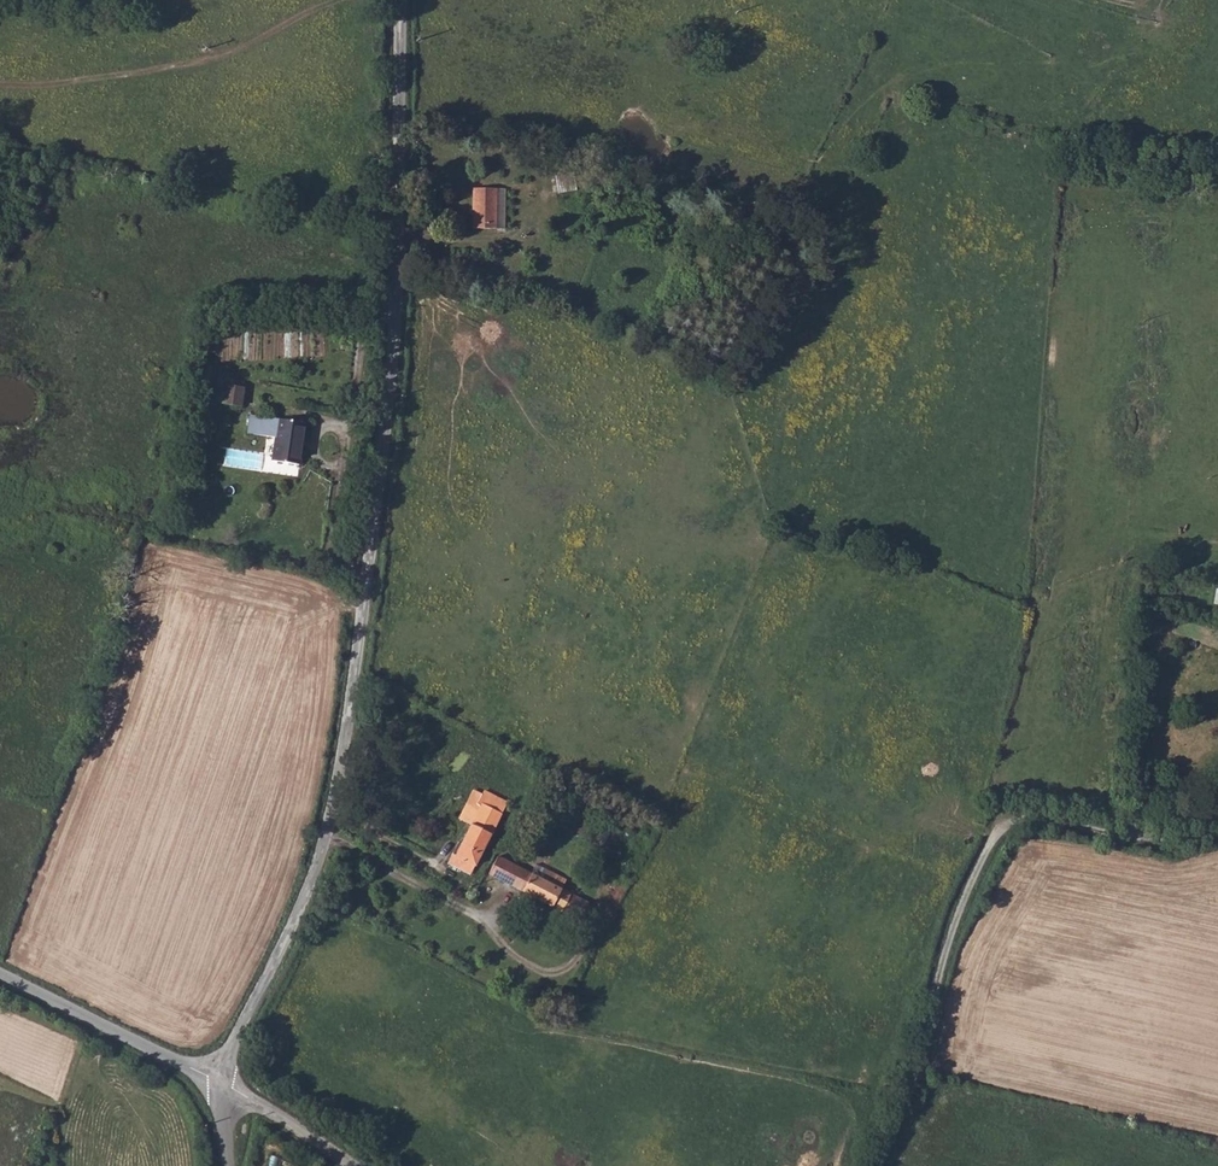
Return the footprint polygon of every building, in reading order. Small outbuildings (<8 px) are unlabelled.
[(495,186),(475,186),(475,224),(495,224),(495,186)] [(210,389),(219,391),(222,370),(213,369),(210,389)] [(222,370),(219,391),(238,394),(241,373),(222,370)] [(248,400),(244,419),(270,424),(266,446),(295,452),(302,411),(248,400)] [(479,807),(470,824),(488,833),(490,834),(507,803),(482,790),(476,802),(480,805),(479,807)] [(455,817),(461,820),(471,802),(463,801),(455,817)] [(471,802),(461,820),(470,824),(479,807),(471,802)] [(452,850),(445,863),(468,873),(488,833),(470,824),(456,851),(452,850)] [(498,857),(489,875),(561,911),(570,893),(551,883),(556,874),(545,869),(540,878),(498,857)]
